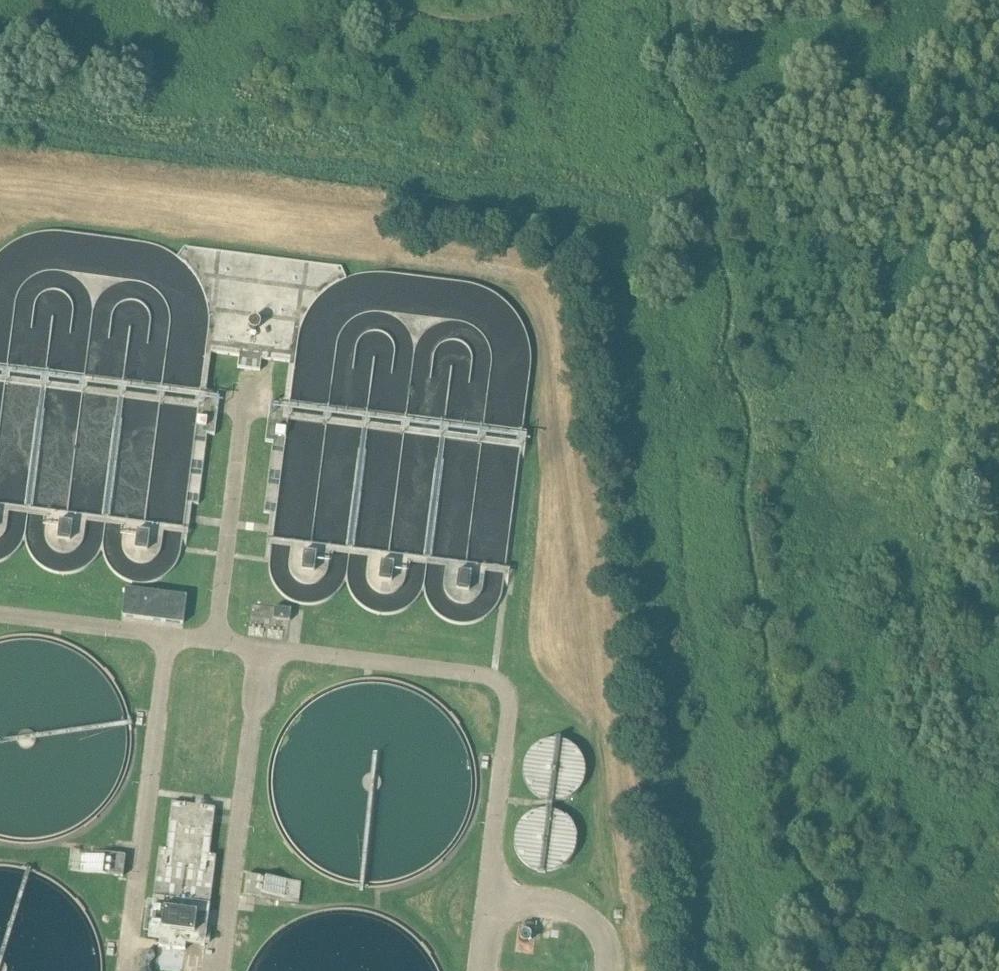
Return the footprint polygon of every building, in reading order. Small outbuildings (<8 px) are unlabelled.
[(209,331),(207,355),(296,366),(299,342),(306,318),(319,298),(338,284),(346,281),(341,270),(186,249),(178,259),(190,271),(202,288),(209,311),(209,331)] [(126,588),(122,616),(183,624),(187,596),(126,588)] [(275,607),(273,619),(290,621),(291,609),(275,607)] [(166,850),(159,849),(148,939),(160,941),(159,947),(185,950),(186,944),(205,946),(216,857),(209,856),(215,809),(172,803),(166,850)] [(68,870),(123,877),(126,856),(71,849),(68,870)] [(246,876),(244,897),(299,903),(301,882),(246,876)]
